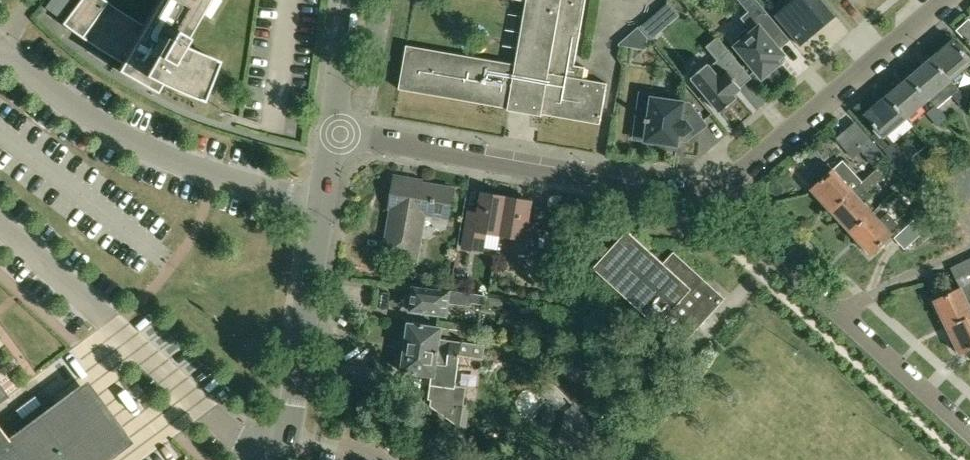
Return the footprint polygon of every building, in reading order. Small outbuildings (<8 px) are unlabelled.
[(58,17),(71,0),(50,0),(44,7),(58,17)] [(111,4),(105,0),(80,0),(79,1),(79,0),(62,23),(82,38),(121,62),(117,70),(155,91),(160,83),(169,87),(186,94),(200,100),(216,59),(202,53),(182,44),(198,16),(202,18),(201,17),(210,0),(157,0),(143,24),(111,4)] [(400,88),(508,107),(507,109),(527,112),(542,115),(542,113),(601,123),(608,83),(583,79),(585,68),(574,66),(586,0),(523,0),(527,1),(516,63),(407,45),(400,88)] [(788,3),(775,15),(801,46),(827,24),(816,11),(825,4),(836,17),(837,16),(824,0),(787,0),(788,3)] [(758,3),(749,11),(741,18),(749,27),(732,41),(763,78),(780,63),(778,60),(784,55),(785,54),(780,49),(772,39),(782,30),(759,2),(758,3)] [(666,25),(655,13),(640,26),(651,38),(666,25)] [(969,41),(969,19),(957,30),(964,39),(966,38),(969,41)] [(634,29),(619,42),(619,44),(632,46),(634,29)] [(954,81),(969,67),(969,55),(956,39),(933,58),(954,81)] [(752,78),(729,50),(718,59),(710,66),(708,63),(691,77),(721,112),(738,99),(734,95),(743,88),(742,86),(752,78)] [(969,99),(954,81),(933,58),(912,77),(932,100),(938,107),(952,95),(961,106),(969,99)] [(932,100),(912,77),(890,96),(910,119),(932,100)] [(887,138),(910,119),(890,96),(867,114),(887,138)] [(691,103),(654,98),(652,98),(649,118),(647,118),(646,121),(637,119),(634,138),(677,145),(678,139),(679,133),(684,134),(690,130),(693,135),(707,125),(691,103)] [(938,126),(947,119),(936,106),(927,113),(938,126)] [(837,137),(846,149),(856,141),(846,130),(837,137)] [(870,138),(860,146),(863,150),(878,167),(887,159),(870,138)] [(892,142),(884,149),(895,161),(903,154),(892,142)] [(835,212),(857,191),(864,185),(844,163),(837,169),(832,163),(819,175),(824,181),(814,190),(835,212)] [(835,212),(854,233),(877,212),(866,201),(871,196),(867,191),(886,174),(881,169),(864,185),(857,191),(835,212)] [(955,177),(965,200),(969,197),(969,183),(965,172),(955,177)] [(417,260),(424,223),(426,214),(449,218),(454,188),(421,182),(421,186),(412,184),(413,178),(396,175),(390,207),(392,208),(384,254),(417,260)] [(965,200),(955,177),(944,181),(955,204),(965,200)] [(501,233),(507,197),(484,193),(480,218),(468,216),(462,246),(485,250),(489,231),(501,233)] [(531,202),(507,197),(501,233),(515,236),(513,249),(534,253),(538,229),(527,226),(531,202)] [(877,212),(854,233),(874,254),(897,234),(892,229),(898,223),(888,212),(882,218),(877,212)] [(924,212),(895,238),(905,249),(934,223),(924,212)] [(682,345),(727,297),(675,250),(665,261),(630,229),(596,266),(682,345)] [(956,278),(967,273),(969,272),(969,258),(951,267),(956,278)] [(408,294),(406,307),(412,307),(411,310),(447,315),(449,303),(472,306),(473,303),(486,305),(503,307),(504,297),(487,295),(474,293),(451,290),(415,285),(414,295),(408,294)] [(950,327),(969,318),(969,285),(937,301),(939,304),(942,311),(950,327)] [(570,286),(568,305),(580,306),(582,294),(579,294),(580,287),(570,286)] [(950,327),(962,353),(969,349),(969,318),(950,327)] [(407,338),(406,347),(460,356),(483,359),(485,346),(441,340),(443,328),(409,323),(409,326),(406,329),(405,335),(407,338)] [(460,356),(406,347),(405,355),(402,357),(401,364),(403,367),(402,370),(433,375),(432,383),(455,386),(455,384),(456,384),(458,366),(459,366),(460,356)] [(432,403),(447,413),(452,404),(459,404),(463,405),(466,385),(456,384),(455,384),(455,386),(432,383),(431,383),(430,391),(429,398),(433,398),(432,403)] [(9,397),(0,385),(0,403),(9,397)] [(97,448),(89,437),(101,429),(95,421),(90,414),(79,422),(62,400),(56,404),(51,396),(3,432),(0,428),(0,459),(81,459),(97,448)] [(584,448),(600,431),(573,405),(565,412),(560,444),(584,448)] [(599,406),(591,413),(597,421),(605,414),(599,406)]
